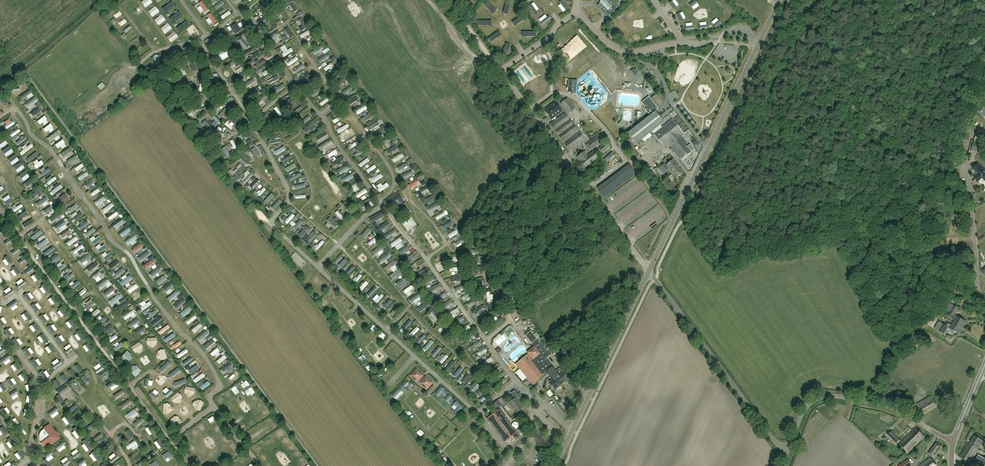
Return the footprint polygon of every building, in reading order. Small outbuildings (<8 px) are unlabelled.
[(611,0),(602,0),(597,5),(608,16),(618,7),(611,0)] [(172,1),(162,8),(165,12),(175,5),(172,1)] [(298,11),(290,1),(284,6),(286,9),(289,6),(294,13),(298,11)] [(225,2),(217,7),(218,10),(227,6),(225,2)] [(488,2),(484,5),(490,13),(494,9),(488,2)] [(269,15),(258,22),(260,26),(268,21),(273,29),(277,27),(269,15)] [(514,21),(517,25),(525,19),(523,15),(514,21)] [(211,22),(214,27),(221,23),(218,18),(211,22)] [(304,29),(307,27),(305,24),(301,18),(298,20),(302,26),(299,28),(301,31),(304,29)] [(247,22),(243,24),(246,29),(251,26),(247,19),(246,20),(247,22)] [(236,26),(232,28),(235,34),(241,30),(236,23),(235,24),(236,26)] [(273,41),(275,40),(276,43),(282,40),(280,33),(271,37),(273,41)] [(488,39),(491,43),(499,37),(496,33),(488,39)] [(214,38),(212,40),(218,47),(220,45),(214,38)] [(242,39),(240,41),(246,49),(249,47),(242,39)] [(285,45),(281,47),(284,53),(283,54),(285,57),(294,51),(292,48),(289,50),(285,45)] [(232,54),(228,46),(217,52),(221,60),(232,54)] [(313,52),(316,55),(325,49),(322,46),(313,52)] [(509,50),(504,48),(501,57),(505,59),(509,50)] [(290,62),(292,65),(299,60),(297,57),(290,62)] [(596,67),(601,75),(613,68),(608,59),(596,67)] [(333,67),(331,63),(328,65),(326,62),(322,64),(327,71),(333,67)] [(297,67),(298,69),(294,71),(296,74),(306,67),(302,63),(297,67)] [(342,66),(325,78),(331,86),(348,74),(342,66)] [(309,72),(300,78),(302,81),(311,75),(309,72)] [(311,94),(314,98),(323,92),(321,88),(311,94)] [(23,101),(32,93),(29,89),(19,96),(23,101)] [(291,105),(299,99),(296,95),(288,102),(291,105)] [(30,109),(39,101),(36,97),(27,106),(30,109)] [(227,106),(234,101),(231,98),(224,103),(227,106)] [(323,106),(330,101),(328,98),(320,103),(323,106)] [(560,103),(568,114),(575,108),(567,98),(560,103)] [(649,115),(628,131),(627,132),(628,133),(627,134),(632,141),(633,140),(636,143),(645,136),(649,133),(652,131),(660,125),(664,122),(655,111),(658,108),(650,98),(648,99),(647,98),(646,99),(647,100),(645,102),(644,108),(649,115)] [(551,119),(562,111),(555,102),(544,110),(551,119)] [(366,105),(356,111),(359,115),(368,108),(366,105)] [(41,114),(41,115),(44,113),(41,107),(34,111),(37,117),(41,114)] [(570,120),(565,113),(550,124),(555,131),(570,151),(585,140),(570,120)] [(342,115),(333,120),(335,124),(344,119),(342,115)] [(38,119),(40,125),(44,123),(45,124),(49,122),(46,116),(38,119)] [(202,116),(191,127),(204,139),(215,129),(202,116)] [(310,116),(302,121),(304,124),(312,119),(310,116)] [(664,126),(687,155),(693,151),(680,135),(683,133),(672,119),(664,126)] [(375,128),(380,125),(377,120),(367,127),(370,131),(375,128)] [(6,129),(15,124),(13,121),(4,126),(6,129)] [(347,124),(338,130),(340,133),(349,128),(347,124)] [(654,134),(662,127),(660,125),(652,131),(654,134)] [(681,160),(687,155),(664,126),(654,134),(664,147),(669,144),(675,152),(674,153),(675,154),(676,154),(681,160)] [(18,128),(11,134),(13,137),(21,132),(18,128)] [(51,142),(60,136),(57,131),(48,137),(51,142)] [(604,141),(599,134),(588,143),(592,150),(604,141)] [(25,138),(16,143),(17,146),(26,141),(25,138)] [(58,149),(66,143),(63,138),(54,145),(58,149)] [(321,147),(325,151),(334,144),(331,140),(321,147)] [(980,152),(982,142),(974,141),(972,150),(980,152)] [(31,144),(22,151),(24,154),(33,147),(31,144)] [(256,145),(252,147),(257,157),(261,155),(256,145)] [(282,149),(283,150),(276,154),(277,156),(287,151),(285,147),(282,149)] [(68,148),(61,154),(64,157),(71,151),(68,148)] [(330,158),(338,153),(336,150),(328,154),(330,158)] [(585,168),(598,158),(593,152),(588,156),(585,151),(577,157),(585,168)] [(9,163),(17,157),(14,153),(6,160),(9,163)] [(69,165),(78,158),(76,155),(66,161),(69,165)] [(282,164),(293,159),(291,155),(280,160),(282,164)] [(336,166),(344,160),(341,157),(334,163),(336,166)] [(361,167),(370,161),(368,157),(359,163),(361,167)] [(685,163),(688,166),(694,161),(692,158),(685,163)] [(678,167),(679,166),(673,159),(666,165),(665,164),(658,169),(663,174),(669,169),(673,175),(674,174),(677,177),(682,172),(678,167)] [(42,160),(33,166),(35,169),(45,163),(42,160)] [(19,162),(12,169),(15,172),(22,165),(19,162)] [(398,167),(401,171),(409,166),(406,162),(398,167)] [(78,172),(85,168),(82,163),(75,167),(78,172)] [(374,164),(367,170),(369,173),(377,167),(374,164)] [(978,173),(974,177),(978,182),(982,177),(984,180),(984,171),(978,164),(973,168),(978,173)] [(239,175),(246,168),(243,165),(236,172),(239,175)] [(20,180),(28,174),(26,171),(17,177),(20,180)] [(81,181),(90,176),(88,172),(78,177),(81,181)] [(251,172),(242,183),(245,185),(254,174),(251,172)] [(352,173),(343,177),(346,182),(354,178),(352,173)] [(620,186),(614,178),(598,190),(604,198),(620,186)] [(36,184),(32,179),(24,185),(27,188),(31,185),(33,187),(36,184)] [(86,184),(89,188),(96,182),(93,179),(86,184)] [(380,192),(386,188),(382,182),(376,186),(380,192)] [(53,194),(63,187),(60,183),(50,190),(53,194)] [(261,196),(267,189),(264,186),(258,193),(261,196)] [(0,196),(10,192),(8,188),(0,192),(0,196)] [(34,198),(43,192),(40,188),(31,195),(34,198)] [(99,188),(91,193),(93,197),(101,192),(99,188)] [(358,198),(368,193),(366,189),(356,194),(358,198)] [(386,201),(385,202),(391,211),(406,202),(399,191),(386,201)] [(61,202),(67,196),(64,192),(58,198),(61,202)] [(264,200),(268,203),(275,196),(272,193),(264,200)] [(9,198),(8,197),(5,199),(8,205),(16,200),(14,196),(9,198)] [(99,205),(107,200),(105,196),(97,201),(99,205)] [(51,204),(46,197),(39,202),(41,206),(45,202),(48,207),(51,204)] [(426,206),(435,201),(433,197),(424,202),(426,206)] [(272,207),(276,210),(283,201),(279,198),(272,207)] [(103,209),(106,213),(115,206),(112,202),(103,209)] [(429,211),(432,215),(444,209),(442,204),(429,211)] [(76,205),(67,209),(69,213),(78,208),(76,205)] [(645,211),(647,214),(655,209),(653,206),(645,211)] [(111,220),(119,214),(116,210),(108,217),(111,220)] [(342,219),(344,217),(338,210),(336,212),(342,219)] [(663,211),(653,220),(657,224),(667,215),(663,211)] [(57,217),(58,218),(62,216),(60,212),(50,219),(51,220),(57,217)] [(289,221),(295,215),(292,213),(287,219),(289,221)] [(437,217),(439,222),(448,218),(446,213),(437,217)] [(322,221),(322,222),(322,224),(323,226),(334,235),(342,227),(328,215),(322,221)] [(118,229),(126,223),(123,218),(114,225),(118,229)] [(25,221),(24,219),(21,220),(24,225),(22,226),(24,229),(33,223),(32,220),(29,222),(27,219),(25,221)] [(297,229),(303,222),(301,219),(297,223),(296,222),(293,225),(297,229)] [(63,220),(56,225),(58,229),(66,224),(63,220)] [(377,228),(380,234),(385,231),(384,229),(391,226),(390,223),(377,228)] [(453,223),(444,229),(446,232),(455,226),(453,223)] [(299,233),(302,237),(311,228),(307,225),(299,233)] [(370,233),(369,232),(371,229),(368,227),(362,235),(366,238),(370,233)] [(128,228),(120,234),(123,237),(130,231),(128,228)] [(62,234),(64,237),(72,233),(70,229),(62,234)] [(386,235),(388,240),(398,234),(395,230),(386,235)] [(36,231),(29,236),(32,241),(43,234),(41,231),(38,233),(36,231)] [(459,231),(450,236),(453,241),(462,236),(459,231)] [(307,239),(311,242),(317,235),(314,232),(307,239)] [(101,234),(93,239),(95,243),(103,238),(101,234)] [(129,246),(139,239),(137,235),(126,241),(129,246)] [(70,246),(79,240),(76,236),(67,242),(70,246)] [(375,237),(368,242),(371,246),(378,241),(375,237)] [(43,241),(40,239),(36,243),(42,249),(48,241),(46,238),(43,241)] [(322,239),(314,246),(317,249),(325,242),(322,239)] [(395,247),(402,242),(400,239),(392,244),(395,247)] [(460,250),(467,246),(465,240),(457,244),(460,250)] [(105,243),(98,248),(101,252),(108,247),(105,243)] [(135,254),(143,247),(140,243),(132,250),(135,254)] [(473,244),(456,255),(466,258),(475,263),(481,252),(473,244)] [(382,245),(374,251),(377,254),(384,248),(382,245)] [(87,253),(85,249),(83,250),(79,246),(76,248),(83,256),(87,253)] [(149,251),(139,256),(141,260),(151,254),(149,251)] [(111,252),(102,259),(104,261),(113,254),(111,252)] [(60,259),(56,254),(51,258),(51,259),(49,261),(52,265),(60,259)] [(23,262),(26,266),(29,264),(25,257),(20,260),(22,263),(23,262)] [(109,266),(112,270),(120,263),(117,259),(109,266)] [(342,268),(348,261),(345,259),(339,265),(342,268)] [(13,272),(6,260),(0,263),(0,280),(13,272)] [(347,272),(350,275),(355,269),(352,266),(347,272)] [(159,267),(150,273),(153,277),(162,270),(159,267)] [(96,280),(102,275),(99,271),(93,276),(96,280)] [(352,280),(355,284),(363,276),(360,273),(352,280)] [(71,274),(65,278),(68,282),(74,277),(71,274)] [(124,286),(134,279),(130,274),(120,281),(124,286)] [(160,284),(164,280),(166,283),(169,279),(165,274),(157,281),(160,284)] [(406,278),(397,285),(400,288),(408,281),(406,278)] [(73,289),(81,284),(78,280),(71,285),(73,289)] [(409,287),(405,291),(407,294),(414,288),(410,283),(407,285),(409,287)] [(441,283),(424,293),(430,301),(447,291),(441,283)] [(504,290),(501,299),(503,306),(515,298),(506,283),(504,290)] [(170,284),(163,290),(165,293),(173,287),(170,284)] [(374,287),(368,294),(371,297),(377,289),(374,287)] [(80,297),(87,293),(84,289),(78,293),(80,297)] [(177,290),(171,296),(174,299),(180,294),(177,290)] [(113,304),(123,297),(119,292),(110,299),(113,304)] [(381,293),(375,302),(378,304),(384,295),(381,293)] [(413,302),(421,297),(419,294),(411,299),(413,302)] [(390,300),(384,306),(386,309),(393,302),(390,300)] [(471,309),(480,304),(478,301),(469,306),(471,309)] [(443,311),(455,307),(453,302),(441,307),(443,311)] [(394,316),(401,308),(397,305),(390,313),(394,316)] [(954,323),(962,328),(966,322),(955,315),(959,308),(953,305),(949,312),(952,314),(950,317),(955,320),(954,323)] [(98,308),(91,314),(94,317),(101,311),(98,308)] [(156,309),(149,314),(151,317),(158,312),(156,309)] [(454,320),(457,319),(455,316),(461,313),(459,309),(451,312),(454,320)] [(126,320),(136,314),(134,310),(124,316),(126,320)] [(195,314),(186,321),(190,325),(198,318),(195,314)] [(106,315),(98,321),(101,324),(109,319),(106,315)] [(128,323),(131,327),(143,320),(140,316),(128,323)] [(498,326),(506,322),(504,317),(495,322),(498,326)] [(407,330),(414,323),(410,319),(403,327),(407,330)] [(194,333),(203,327),(201,323),(192,329),(194,333)] [(948,327),(959,334),(962,328),(954,323),(952,325),(947,323),(946,326),(943,324),(939,331),(944,334),(948,327)] [(162,335),(171,327),(168,324),(159,331),(162,335)] [(104,334),(114,328),(112,325),(102,330),(104,334)] [(141,335),(147,330),(143,326),(137,331),(141,335)] [(413,337),(420,329),(417,326),(410,334),(413,337)] [(509,326),(501,332),(504,335),(512,330),(509,326)] [(496,330),(489,336),(492,339),(499,333),(496,330)] [(525,335),(531,343),(537,339),(530,331),(525,335)] [(168,342),(176,336),(174,332),(165,339),(168,342)] [(420,343),(427,337),(425,335),(418,341),(420,343)] [(145,344),(153,339),(151,336),(143,341),(145,344)] [(510,343),(514,349),(522,343),(518,337),(510,343)] [(71,338),(66,340),(70,346),(74,344),(71,338)] [(431,339),(423,347),(427,351),(435,343),(431,339)] [(482,339),(465,350),(470,357),(487,347),(482,339)] [(556,371),(546,358),(552,353),(543,342),(540,344),(537,340),(532,343),(536,347),(535,348),(540,353),(537,356),(532,351),(530,350),(528,352),(528,354),(529,355),(518,365),(521,368),(528,377),(533,383),(546,372),(552,379),(562,371),(560,368),(556,371)] [(172,350),(182,344),(180,341),(170,346),(172,350)] [(160,349),(161,350),(167,347),(165,344),(161,347),(158,342),(150,348),(153,353),(160,349)] [(435,357),(443,349),(440,346),(431,353),(435,357)] [(211,352),(213,356),(216,354),(217,356),(222,354),(219,348),(211,352)] [(187,349),(177,354),(179,358),(189,353),(187,349)] [(520,350),(511,355),(515,363),(520,360),(518,357),(522,354),(520,350)] [(127,351),(121,359),(125,362),(131,355),(127,351)] [(449,357),(444,353),(438,359),(442,364),(449,357)] [(225,354),(217,360),(220,364),(228,358),(225,354)] [(182,362),(185,367),(194,360),(191,356),(182,362)] [(161,365),(165,369),(171,361),(168,358),(161,365)] [(129,364),(131,368),(139,363),(136,359),(129,364)] [(454,360),(447,367),(450,371),(457,363),(454,360)] [(231,363),(222,368),(225,373),(234,367),(231,363)] [(129,370),(135,377),(140,374),(134,366),(129,370)] [(454,374),(457,377),(464,370),(462,367),(454,374)] [(528,377),(521,368),(515,373),(522,381),(528,377)] [(108,376),(107,374),(109,373),(107,370),(100,374),(103,379),(108,376)] [(420,375),(415,370),(410,376),(417,382),(418,381),(420,383),(427,389),(432,384),(427,380),(428,379),(426,377),(425,378),(423,376),(423,375),(421,373),(420,375)] [(562,371),(552,379),(549,382),(555,390),(562,385),(561,383),(563,382),(564,383),(565,383),(566,383),(568,381),(569,380),(569,379),(569,378),(563,371),(562,371)] [(67,382),(72,379),(68,373),(63,375),(67,382)] [(175,383),(179,380),(181,382),(186,377),(183,373),(173,381),(175,383)] [(204,373),(194,378),(196,383),(206,377),(204,373)] [(151,374),(139,383),(146,393),(155,386),(154,383),(154,380),(151,374)] [(468,374),(461,381),(466,385),(472,378),(468,374)] [(204,390),(212,385),(209,381),(201,386),(204,390)] [(468,389),(473,394),(480,385),(475,381),(468,389)] [(76,392),(80,390),(75,382),(72,384),(76,392)] [(188,382),(179,389),(181,393),(191,387),(188,382)] [(409,385),(406,382),(400,388),(406,394),(409,390),(407,388),(409,385)] [(158,386),(149,393),(152,396),(161,390),(158,386)] [(251,386),(245,391),(248,395),(254,391),(251,386)] [(449,393),(441,386),(435,393),(438,396),(442,393),(445,396),(449,393)] [(63,387),(55,393),(62,401),(65,399),(61,394),(66,390),(63,387)] [(187,401),(195,395),(193,392),(185,397),(187,401)] [(482,392),(477,398),(483,403),(488,397),(482,392)] [(523,408),(518,402),(521,399),(516,392),(510,397),(513,400),(508,403),(516,413),(523,408)] [(167,400),(165,396),(163,398),(161,394),(155,397),(159,404),(167,400)] [(254,403),(260,399),(257,394),(251,397),(254,403)] [(504,405),(508,401),(504,396),(499,400),(504,405)] [(937,406),(931,396),(916,404),(919,408),(916,410),(920,415),(922,414),(937,406)] [(121,405),(124,409),(132,402),(129,398),(121,405)] [(192,411),(201,403),(198,400),(189,407),(192,411)] [(464,406),(457,400),(454,403),(457,407),(454,410),(457,414),(464,406)] [(72,413),(80,406),(77,403),(69,409),(72,413)] [(164,413),(173,407),(170,403),(166,406),(164,405),(160,408),(164,413)] [(129,418),(138,412),(135,408),(126,413),(129,418)] [(407,417),(412,413),(409,409),(404,414),(407,417)] [(499,410),(498,411),(487,419),(504,442),(517,433),(499,410)] [(176,411),(169,415),(170,417),(168,418),(169,420),(178,415),(176,411)] [(137,427),(145,420),(142,416),(134,423),(137,427)] [(182,419),(173,425),(175,429),(184,423),(182,419)] [(41,443),(46,449),(60,439),(49,424),(43,429),(44,430),(43,431),(42,431),(41,431),(41,432),(40,433),(40,434),(40,435),(39,436),(39,437),(39,438),(40,439),(40,440),(41,441),(42,442),(41,443)] [(92,424),(85,429),(87,433),(95,428),(92,424)] [(158,428),(142,440),(149,448),(164,436),(158,428)] [(916,428),(908,436),(916,444),(924,436),(916,428)] [(525,430),(520,434),(524,439),(529,435),(525,430)] [(896,443),(900,440),(897,437),(898,436),(892,430),(887,435),(893,441),(893,440),(896,443)] [(75,437),(78,442),(84,438),(81,433),(75,437)] [(93,439),(95,443),(104,437),(101,433),(93,439)] [(284,445),(291,441),(287,435),(281,440),(284,445)] [(916,444),(908,436),(900,445),(907,452),(916,444)] [(978,450),(983,441),(974,436),(969,444),(968,444),(960,457),(970,463),(978,450)] [(136,440),(127,445),(129,449),(138,444),(136,440)] [(81,446),(85,451),(91,446),(87,441),(81,446)] [(150,448),(152,452),(163,445),(160,441),(157,444),(157,443),(150,448)] [(934,457),(942,446),(937,442),(929,453),(934,457)] [(65,453),(69,450),(65,443),(60,446),(65,453)] [(135,456),(138,460),(143,457),(142,454),(144,453),(142,451),(135,456)] [(173,458),(168,451),(162,455),(165,460),(169,457),(171,460),(173,458)] [(199,453),(195,458),(199,461),(203,456),(199,453)] [(240,459),(243,464),(250,459),(247,455),(240,459)] [(972,464),(975,465),(984,465),(984,459),(978,455),(972,464)] [(300,465),(303,465),(308,463),(304,457),(299,460),(301,463),(299,464),(300,465)] [(930,458),(919,465),(936,465),(930,458)]
